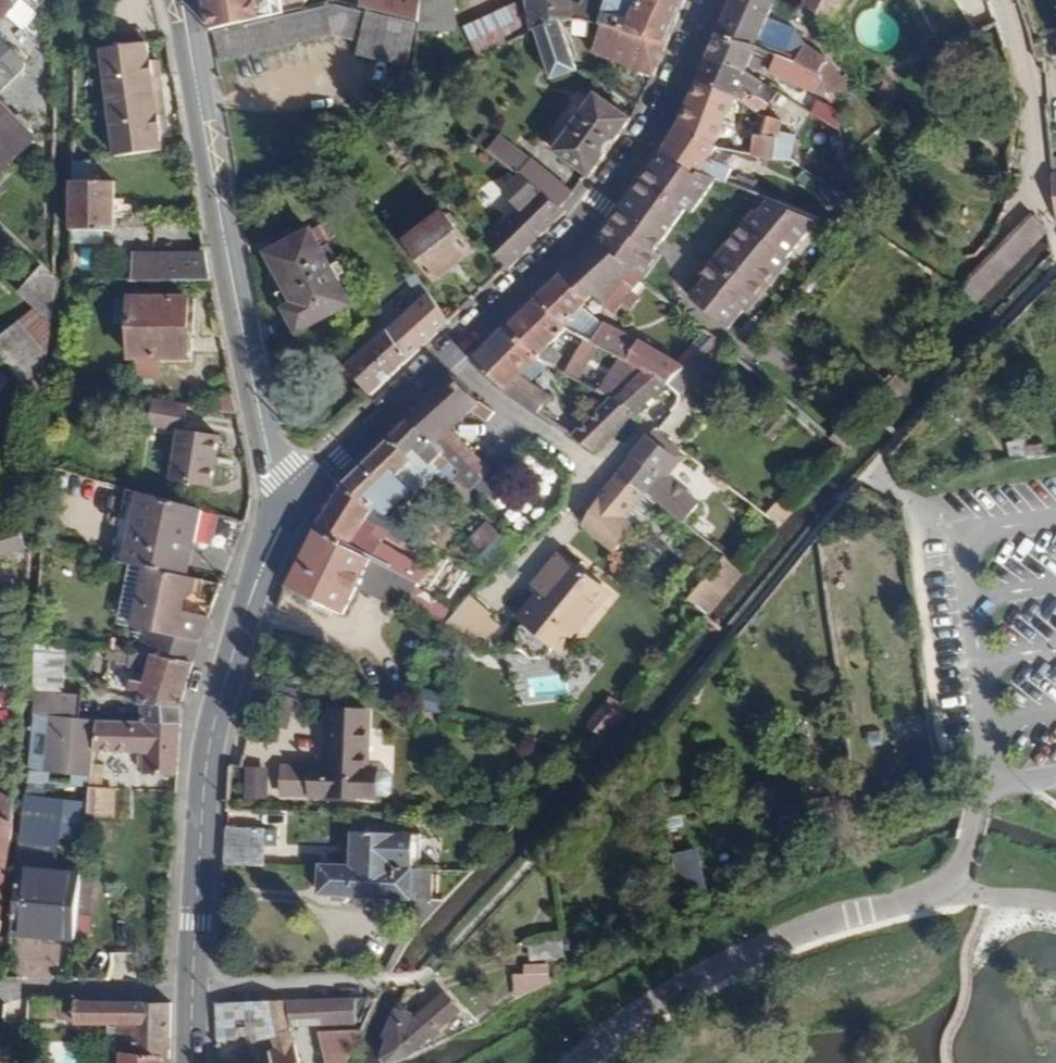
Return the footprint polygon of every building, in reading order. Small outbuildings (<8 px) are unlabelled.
[(6,21),(26,0),(0,0),(0,16),(6,21)] [(205,9),(223,6),(227,27),(273,16),(271,0),(203,0),(205,9)] [(420,0),(360,0),(359,9),(417,24),(420,0)] [(454,0),(420,0),(417,24),(416,33),(454,33),(454,0)] [(685,0),(639,0),(637,5),(630,0),(528,0),(532,34),(535,32),(560,24),(582,21),(601,27),(666,46),(685,0)] [(774,0),(733,0),(718,36),(753,48),(796,63),(805,44),(793,31),(766,18),(774,0)] [(844,0),(804,0),(803,3),(829,32),(844,0)] [(405,67),(417,24),(359,9),(331,2),(273,16),(227,27),(211,32),(217,62),(333,35),(359,42),(356,57),(405,67)] [(532,34),(517,4),(465,29),(478,58),(532,34)] [(227,27),(223,6),(205,9),(200,10),(205,33),(211,32),(227,27)] [(577,72),(560,24),(535,32),(551,82),(577,72)] [(653,79),(666,46),(601,27),(590,54),(653,79)] [(746,73),(756,49),(753,48),(718,36),(707,59),(746,73)] [(0,37),(0,87),(4,91),(29,66),(0,37)] [(818,75),(825,60),(805,44),(796,63),(818,75)] [(162,97),(156,64),(148,64),(145,45),(100,52),(109,106),(162,97)] [(818,75),(796,63),(776,56),(768,75),(826,100),(826,94),(823,77),(818,75)] [(754,98),(762,84),(746,73),(707,59),(697,83),(741,105),(761,115),(763,116),(768,108),(754,98)] [(841,92),(825,60),(818,75),(823,77),(826,94),(841,92)] [(729,126),(741,105),(697,83),(689,102),(724,123),(729,126)] [(768,108),(777,93),(762,84),(754,98),(768,108)] [(589,178),(629,119),(595,95),(552,152),(589,178)] [(168,132),(162,97),(109,106),(117,159),(162,154),(159,134),(168,132)] [(714,146),(724,123),(689,102),(680,122),(714,146)] [(37,139),(0,103),(0,176),(37,139)] [(768,138),(771,120),(763,116),(761,115),(760,137),(768,138)] [(778,135),(782,122),(771,120),(768,138),(776,140),(772,160),(789,162),(795,137),(778,135)] [(714,146),(680,122),(664,149),(695,177),(698,173),(715,180),(726,185),(732,171),(708,161),(716,148),(714,146)] [(530,160),(496,135),(484,152),(517,177),(530,160)] [(772,160),(776,140),(768,138),(760,137),(756,159),(772,160)] [(661,242),(684,211),(691,214),(715,180),(698,173),(695,177),(664,149),(618,212),(597,242),(642,282),(658,259),(652,254),(661,242)] [(572,195),(530,160),(517,177),(561,210),(572,195)] [(561,210),(517,177),(501,193),(519,212),(486,242),(507,271),(565,213),(561,210)] [(115,234),(116,183),(70,182),(69,232),(115,234)] [(786,260),(817,222),(768,201),(758,214),(748,228),(743,224),(708,266),(713,271),(705,281),(689,298),(728,331),(742,314),(747,317),(790,263),(786,260)] [(748,228),(758,214),(754,212),(743,224),(748,228)] [(434,284),(474,253),(443,214),(405,244),(434,284)] [(971,305),(1046,229),(1030,214),(970,276),(958,296),(971,305)] [(296,337),(351,305),(310,231),(267,256),(294,305),(284,312),(296,337)] [(642,282),(597,242),(562,275),(588,303),(594,297),(613,316),(642,282)] [(158,283),(157,255),(131,255),(132,283),(158,283)] [(210,284),(205,255),(157,255),(158,283),(210,284)] [(51,326),(55,280),(42,266),(16,294),(33,309),(51,326)] [(705,281),(713,271),(708,266),(699,276),(705,281)] [(608,327),(583,308),(588,303),(562,275),(535,301),(566,330),(586,341),(600,349),(619,360),(628,365),(666,387),(683,368),(608,327)] [(448,324),(428,294),(344,367),(369,397),(448,324)] [(188,359),(187,300),(130,299),(130,360),(188,359)] [(566,330),(535,301),(506,328),(538,359),(555,368),(562,357),(544,349),(566,330)] [(51,326),(33,309),(17,322),(47,356),(51,326)] [(47,356),(17,322),(0,336),(0,357),(43,409),(47,356)] [(519,378),(538,359),(506,328),(469,363),(537,416),(550,396),(519,378)] [(677,399),(725,351),(710,339),(683,368),(666,387),(674,394),(677,399)] [(600,349),(586,341),(566,374),(580,382),(600,349)] [(635,413),(666,387),(628,365),(619,360),(601,394),(611,400),(635,413)] [(494,416),(472,398),(453,378),(424,405),(449,431),(469,412),(486,425),(494,416)] [(593,454),(635,413),(611,400),(572,438),(593,454)] [(186,431),(189,407),(154,401),(151,427),(181,431),(186,431)] [(490,471),(449,431),(424,405),(339,488),(385,516),(407,493),(394,477),(409,463),(404,458),(414,448),(429,463),(441,452),(460,470),(456,475),(471,492),(488,474),(490,471)] [(214,488),(222,438),(186,431),(181,431),(174,482),(214,488)] [(669,479),(688,457),(653,431),(647,437),(675,459),(662,473),(669,479)] [(669,479),(662,473),(675,459),(647,437),(619,472),(647,495),(683,524),(700,504),(669,479)] [(1045,458),(1044,444),(1023,446),(1027,460),(1045,458)] [(413,499),(439,474),(429,463),(414,448),(404,458),(409,463),(394,477),(407,493),(413,499)] [(606,542),(647,495),(619,472),(579,520),(606,542)] [(477,499),(494,480),(488,474),(471,492),(477,499)] [(482,505),(500,485),(494,480),(477,499),(482,505)] [(416,534),(385,516),(339,488),(327,506),(313,528),(370,560),(416,586),(421,579),(417,577),(417,571),(411,563),(388,552),(368,539),(376,525),(407,546),(416,534)] [(189,578),(203,512),(136,493),(121,563),(134,566),(147,569),(189,578)] [(792,520),(781,507),(769,520),(783,530),(792,520)] [(25,548),(17,523),(0,528),(0,557),(25,548)] [(516,554),(486,524),(465,543),(479,559),(485,554),(499,570),(516,554)] [(370,560),(313,528),(284,587),(343,617),(355,591),(370,560)] [(561,654),(610,594),(559,553),(539,577),(547,583),(539,592),(516,618),(523,623),(514,634),(515,647),(532,662),(547,661),(556,649),(561,654)] [(708,616),(744,574),(722,556),(686,599),(708,616)] [(416,586),(370,560),(355,591),(385,605),(389,596),(406,605),(414,589),(416,586)] [(496,572),(481,561),(476,568),(490,577),(496,572)] [(132,629),(147,569),(134,566),(121,627),(132,629)] [(186,600),(194,595),(198,580),(189,578),(147,569),(132,629),(156,635),(199,644),(209,618),(184,613),(186,600)] [(539,592),(547,583),(539,577),(532,585),(539,592)] [(209,618),(221,585),(198,580),(194,595),(186,600),(184,613),(209,618)] [(458,612),(414,589),(406,605),(447,626),(458,612)] [(469,638),(491,613),(470,596),(458,612),(447,626),(469,638)] [(199,644),(156,635),(150,658),(192,663),(199,644)] [(63,695),(65,647),(37,648),(34,691),(63,695)] [(180,705),(192,663),(150,658),(90,651),(89,659),(114,662),(114,666),(125,667),(122,690),(143,694),(142,698),(131,698),(130,705),(125,705),(124,715),(140,715),(141,723),(141,727),(179,727),(180,705)] [(78,721),(80,697),(63,695),(34,691),(33,717),(78,721)] [(635,707),(614,691),(602,707),(624,721),(635,707)] [(604,741),(624,721),(602,707),(587,726),(604,741)] [(375,799),(376,772),(366,771),(368,713),(328,712),(327,768),(278,768),(279,797),(375,799)] [(93,753),(97,722),(78,721),(33,717),(28,771),(90,779),(93,753)] [(178,776),(179,727),(141,727),(141,723),(97,722),(93,753),(141,754),(141,775),(178,776)] [(271,768),(248,767),(247,795),(270,796),(271,768)] [(391,795),(392,777),(388,772),(376,772),(375,799),(387,799),(391,795)] [(115,821),(117,789),(89,788),(88,804),(86,820),(115,821)] [(0,795),(0,816),(14,823),(15,803),(0,795)] [(86,820),(88,804),(26,797),(18,867),(56,871),(61,838),(84,842),(86,820)] [(14,823),(0,816),(0,922),(14,823)] [(263,867),(266,832),(225,829),(224,866),(263,867)] [(414,868),(415,836),(351,834),(350,870),(393,871),(393,867),(414,868)] [(706,889),(697,852),(675,857),(679,875),(667,878),(671,898),(706,889)] [(433,900),(434,872),(393,871),(350,870),(321,869),(319,895),(422,899),(433,900)] [(75,941),(81,875),(17,870),(10,935),(75,941)] [(423,927),(446,902),(433,900),(422,899),(405,919),(408,921),(400,931),(406,935),(412,940),(423,927)] [(566,956),(563,943),(536,947),(537,959),(566,956)] [(29,973),(57,974),(58,963),(30,962),(29,973)] [(527,995),(552,983),(549,967),(529,968),(529,975),(516,975),(517,1001),(527,995)] [(462,1012),(445,994),(417,1020),(396,1011),(385,1037),(389,1040),(382,1058),(386,1062),(390,1062),(409,1057),(462,1012)] [(371,1011),(376,999),(365,1000),(366,1012),(371,1011)] [(357,1026),(356,1000),(272,1004),(279,1038),(293,1034),(293,1029),(357,1026)] [(170,1004),(76,1003),(75,1026),(105,1026),(121,1026),(121,1053),(121,1062),(163,1062),(163,1058),(169,1058),(170,1004)] [(279,1038),(272,1004),(214,1006),(216,1046),(246,1038),(247,1047),(279,1038)] [(121,1053),(121,1026),(105,1026),(106,1054),(121,1053)] [(362,1032),(318,1033),(325,1062),(348,1062),(362,1032)] [(54,1062),(78,1062),(78,1043),(55,1043),(54,1062)] [(295,1043),(231,1062),(302,1062),(295,1043)]
